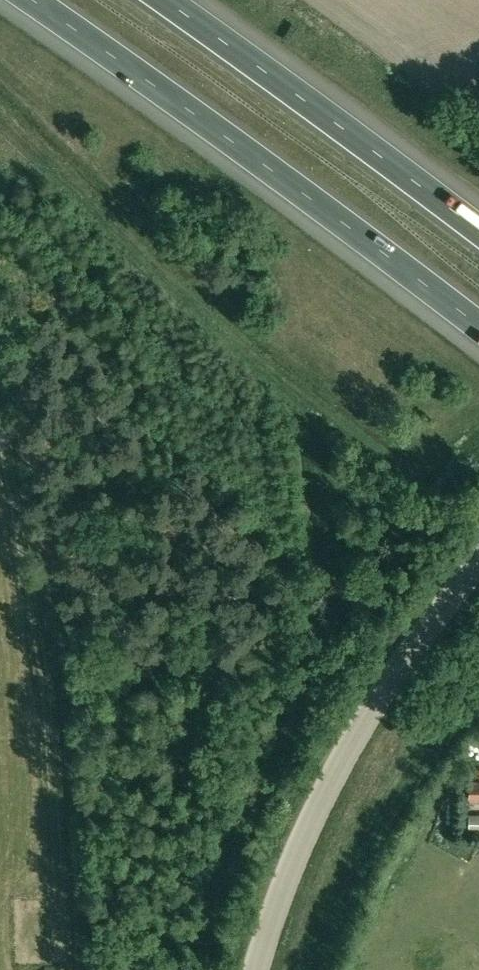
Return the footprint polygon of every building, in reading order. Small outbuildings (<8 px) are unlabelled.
[(469,803),(478,804),(478,782),(469,782),(469,803)] [(468,831),(478,831),(478,814),(469,814),(469,815),(468,831)]
